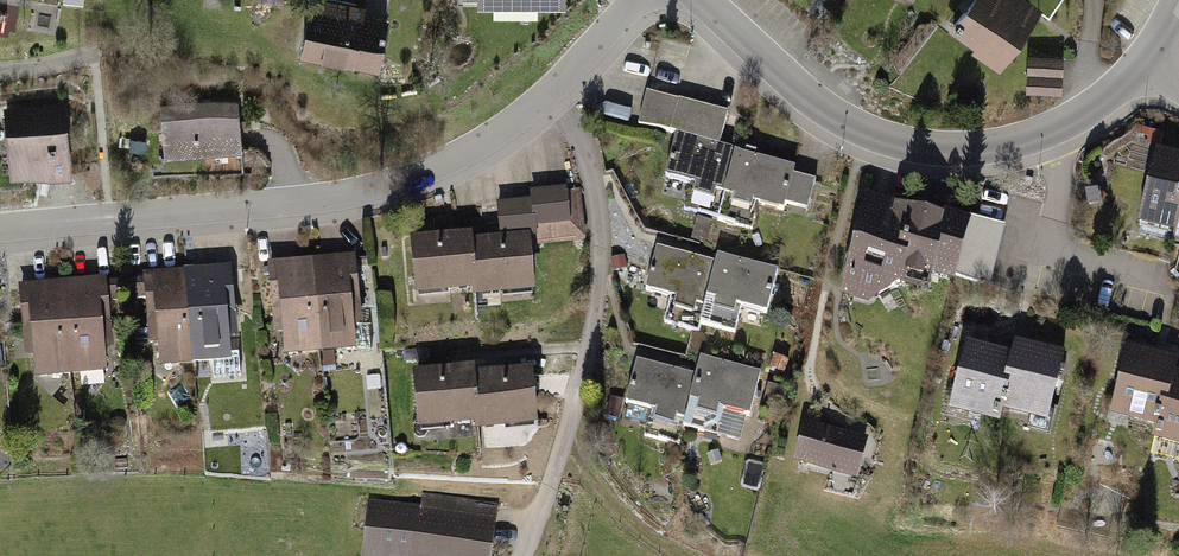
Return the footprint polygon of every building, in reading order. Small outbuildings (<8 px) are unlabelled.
[(304,60),(385,75),(395,22),(370,17),(372,9),(325,0),(315,0),(304,60)] [(1044,12),(1027,0),(975,0),(952,33),(971,47),(969,50),(1001,73),(1044,12)] [(1062,60),(1030,59),(1029,89),(1061,90),(1062,60)] [(718,200),(726,202),(737,156),(721,152),(729,115),(648,97),(640,130),(676,139),(666,185),(698,192),(695,204),(716,208),(718,200)] [(239,101),(162,108),(167,166),(244,160),(239,101)] [(69,102),(6,108),(14,184),(77,178),(69,102)] [(748,158),(737,156),(726,202),(737,204),(734,215),(755,220),(757,209),(788,216),(789,211),(810,215),(817,185),(796,180),(798,169),(760,161),(761,156),(749,153),(748,158)] [(1177,242),(1178,234),(1178,162),(1159,156),(1138,231),(1177,242)] [(502,213),(505,247),(537,245),(537,236),(572,233),(569,198),(535,200),(535,210),(502,213)] [(931,269),(960,277),(975,221),(945,213),(942,223),(898,211),(899,207),(868,199),(842,294),(868,300),(902,281),(926,288),(931,269)] [(1003,229),(975,221),(960,277),(988,284),(1003,229)] [(713,225),(698,222),(692,245),(707,249),(713,225)] [(476,243),(415,248),(420,306),(481,302),(477,250),(476,243)] [(505,247),(477,250),(481,302),(481,308),(542,303),(537,245),(505,247)] [(700,264),(656,254),(645,298),(670,304),(663,329),(697,337),(699,331),(714,268),(710,267),(711,262),(701,260),(700,264)] [(781,274),(717,259),(714,268),(699,331),(734,339),(740,313),(769,320),(781,274)] [(356,263),(312,266),(321,364),(322,378),(337,377),(336,363),(357,361),(355,338),(363,338),(356,263)] [(289,367),(321,364),(312,266),(270,270),(277,346),(287,345),(289,367)] [(232,273),(188,277),(197,375),(233,372),(231,349),(239,348),(232,273)] [(165,378),(197,375),(188,277),(146,281),(153,356),(163,355),(165,378)] [(107,284),(63,288),(72,386),(108,382),(106,360),(114,359),(107,284)] [(40,388),(72,386),(63,288),(21,292),(28,367),(38,366),(40,388)] [(1015,360),(968,348),(950,419),(997,431),(1002,414),(1015,360)] [(1069,361),(1018,348),(1015,360),(1002,414),(1032,421),(1029,433),(1050,438),(1069,361)] [(1177,367),(1129,354),(1111,421),(1159,434),(1174,378),(1177,367)] [(788,361),(774,357),(770,371),(784,375),(788,361)] [(765,379),(701,364),(697,380),(684,436),(697,439),(700,425),(722,431),(725,418),(754,425),(765,379)] [(680,376),(639,366),(628,410),(656,417),(650,442),(681,450),(684,436),(697,380),(692,379),(692,375),(681,372),(680,376)] [(479,377),(419,382),(423,440),(484,436),(480,383),(479,377)] [(1159,434),(1155,449),(1178,455),(1178,379),(1174,378),(1159,434)] [(541,379),(480,383),(484,436),(484,442),(545,437),(541,379)] [(382,380),(369,381),(370,394),(383,393),(382,380)] [(626,405),(611,401),(606,420),(621,424),(626,405)] [(872,442),(807,426),(797,469),(861,484),(872,442)] [(370,505),(365,555),(495,555),(499,519),(479,517),(480,508),(426,502),(425,511),(370,505)]
